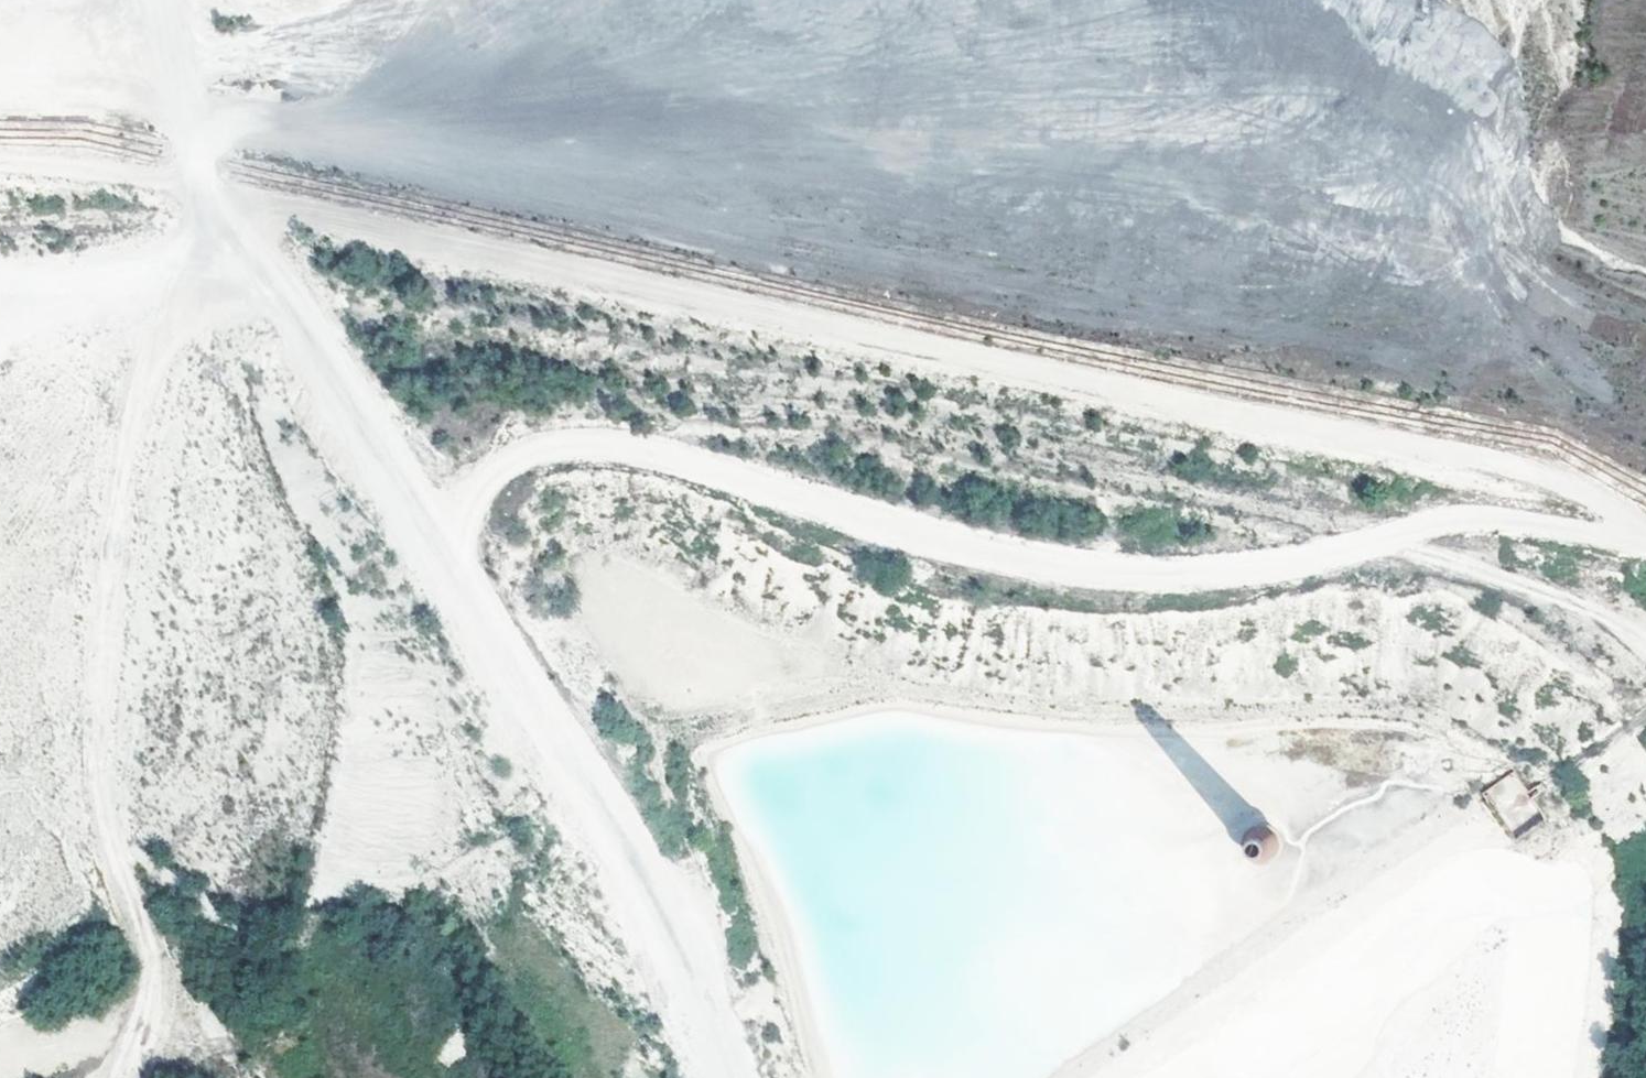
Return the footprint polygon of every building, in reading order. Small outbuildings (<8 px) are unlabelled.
[(1508,826),(1522,818),(1519,813),(1531,807),(1514,774),(1488,788),(1508,826)]
